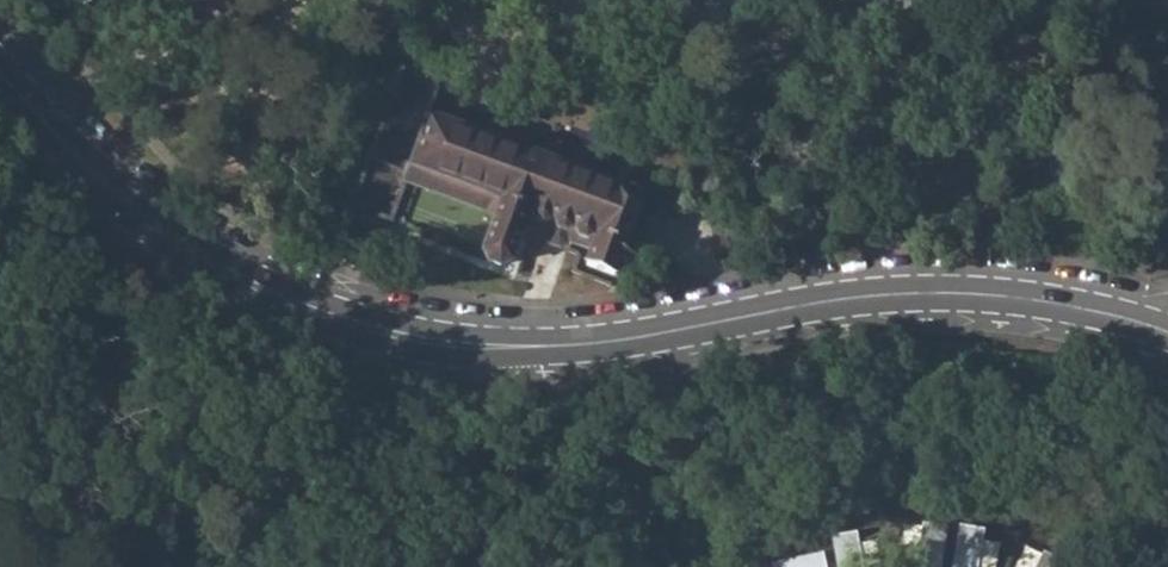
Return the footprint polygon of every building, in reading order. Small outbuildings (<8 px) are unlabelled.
[(388,221),(403,179),(494,213),(480,253),(488,266),(501,267),(511,258),(522,222),(588,248),(580,265),(609,274),(616,260),(624,263),(631,262),(636,255),(637,249),(622,242),(641,194),(426,117),(439,80),(401,67),(351,208),(388,221)]
